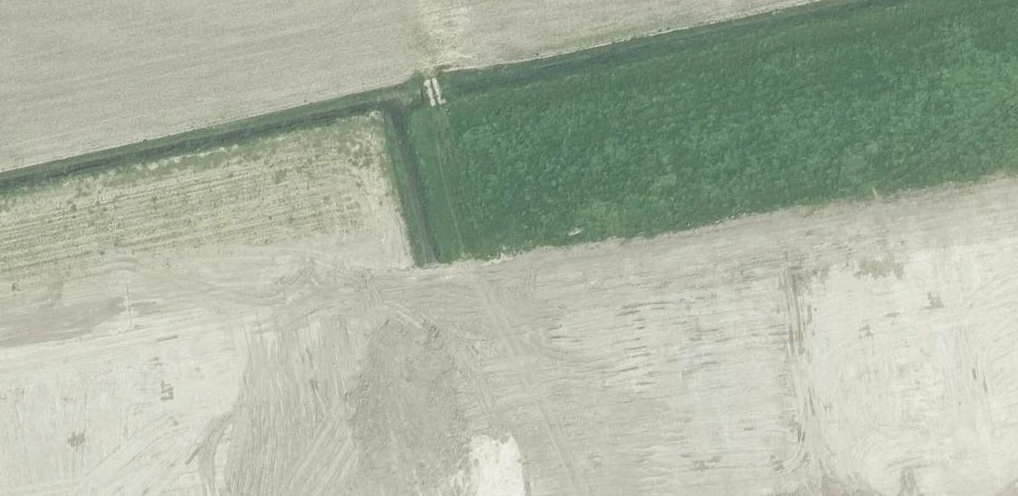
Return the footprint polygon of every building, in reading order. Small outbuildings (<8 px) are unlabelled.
[(999,295),(990,297),(992,309),(1001,307),(999,295)] [(977,296),(968,298),(970,309),(979,307),(977,296)] [(968,298),(958,300),(960,311),(970,309),(968,298)] [(935,304),(925,306),(927,317),(937,315),(935,304)] [(925,306),(916,308),(918,319),(927,317),(925,306)] [(1001,307),(992,309),(994,320),(1004,319),(1001,307)] [(981,315),(971,317),(973,328),(983,326),(981,315)] [(971,317),(962,319),(964,330),(973,328),(971,317)] [(938,323),(929,325),(931,336),(941,334),(938,323)] [(929,325),(919,327),(921,338),(931,336),(929,325)] [(803,329),(794,331),(796,342),(805,340),(803,329)] [(794,331),(784,333),(786,344),(796,342),(794,331)] [(735,342),(725,344),(727,355),(737,353),(735,342)] [(725,344),(716,346),(718,357),(727,355),(725,344)] [(815,346),(805,348),(807,359),(817,358),(815,346)] [(805,348),(796,350),(798,361),(807,359),(805,348)] [(551,349),(540,350),(540,360),(552,359),(551,349)] [(1001,357),(1009,398),(1017,396),(1017,354),(1001,357)] [(768,355),(759,357),(761,368),(770,367),(768,355)] [(759,357),(749,359),(751,370),(761,368),(759,357)] [(1001,357),(980,361),(988,404),(991,403),(991,401),(1009,398),(1001,357)] [(667,358),(657,360),(660,372),(669,370),(667,358)] [(657,360),(648,362),(650,373),(660,372),(657,360)] [(980,361),(958,366),(966,405),(967,405),(984,402),(984,405),(988,404),(980,361)] [(958,366),(937,370),(945,410),(955,408),(966,405),(958,366)] [(937,370),(915,374),(922,414),(945,410),(937,370)] [(116,374),(91,379),(99,420),(124,416),(124,415),(122,406),(122,405),(121,400),(120,397),(119,393),(119,392),(118,386),(116,375),(116,374)] [(91,379),(66,383),(67,384),(66,384),(69,395),(68,395),(70,401),(70,402),(71,407),(71,409),(72,415),(74,425),(99,420),(91,379)] [(840,388),(814,393),(821,434),(847,429),(840,388)] [(814,393),(789,398),(797,441),(802,440),(801,437),(812,435),(813,438),(820,436),(820,434),(821,434),(814,393)] [(0,396),(0,442),(21,438),(20,434),(18,425),(17,419),(17,416),(16,412),(16,411),(15,405),(14,399),(13,399),(13,394),(12,394),(11,394),(0,396)] [(722,398),(712,400),(714,412),(724,410),(722,398)] [(789,398),(767,402),(775,442),(793,439),(793,441),(797,441),(789,398)] [(767,402),(745,406),(752,447),(775,442),(767,402)] [(154,409),(144,410),(146,422),(156,420),(154,409)] [(691,415),(667,420),(675,461),(683,459),(683,462),(700,458),(692,415),(691,415)] [(619,419),(609,420),(610,432),(620,431),(619,419)] [(657,421),(642,424),(649,466),(675,461),(667,420),(657,421)] [(558,427),(546,428),(547,438),(559,437),(558,427)] [(51,428),(41,430),(43,442),(53,440),(51,428)] [(539,456),(508,459),(510,487),(540,484),(541,491),(560,490),(559,483),(561,482),(560,465),(575,463),(574,441),(538,444),(539,456)] [(50,477),(38,480),(40,489),(52,487),(50,477)] [(40,489),(41,495),(54,495),(52,487),(40,489)]
